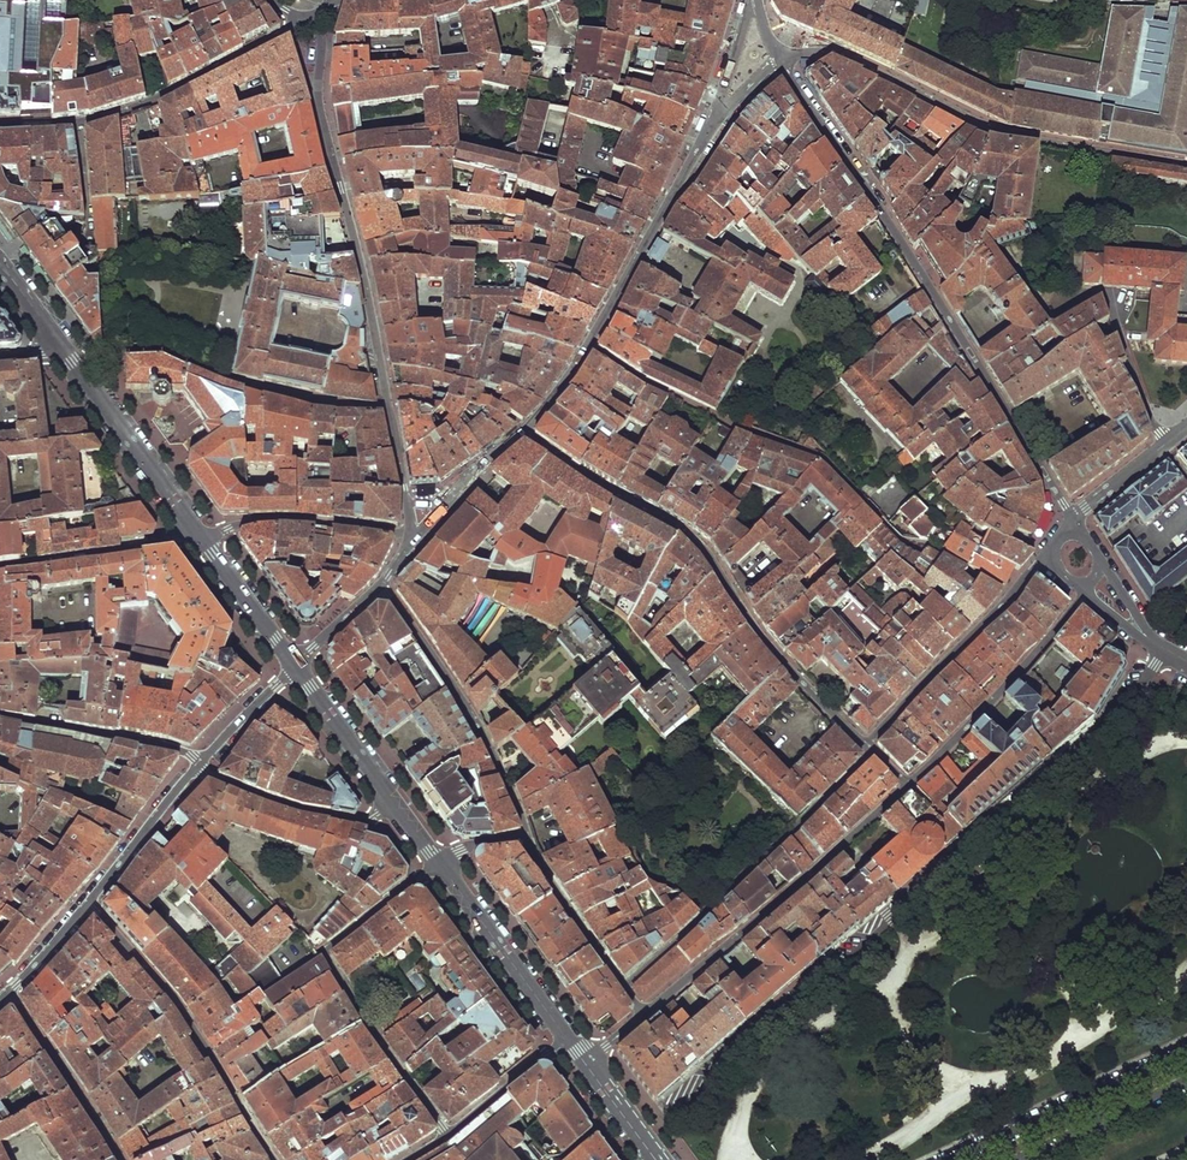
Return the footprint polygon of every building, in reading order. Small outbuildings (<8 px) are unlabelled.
[(53,113),(52,72),(66,40),(66,26),(66,0),(31,0),(31,9),(19,8),(20,0),(0,0),(0,116),(53,113)] [(135,19),(130,20),(137,57),(157,54),(154,46),(146,24),(162,23),(181,26),(184,25),(182,18),(178,0),(131,0),(135,19)] [(242,0),(199,0),(201,10),(182,18),(184,25),(188,23),(202,17),(221,9),(242,0)] [(221,9),(242,44),(255,37),(265,32),(255,18),(253,19),(249,12),(246,0),(242,0),(221,9)] [(249,12),(253,19),(255,18),(265,32),(267,35),(281,28),(271,14),(261,0),(246,0),(249,12)] [(363,44),(363,36),(419,33),(421,49),(426,80),(444,80),(478,79),(477,74),(484,72),(488,58),(499,59),(487,15),(527,2),(526,0),(427,0),(424,1),(344,6),(335,38),(335,45),(334,55),(364,52),(363,44)] [(527,2),(528,41),(545,43),(545,22),(541,10),(556,4),(559,3),(558,0),(526,0),(527,2)] [(560,17),(562,23),(566,26),(578,21),(576,0),(557,6),(560,17)] [(722,43),(731,13),(735,0),(691,0),(688,19),(638,10),(638,0),(610,0),(606,36),(626,40),(636,42),(637,33),(651,34),(649,44),(639,43),(637,51),(648,54),(650,51),(671,56),(673,49),(674,45),(677,33),(722,43)] [(782,19),(793,24),(815,34),(832,0),(823,0),(822,4),(809,0),(771,0),(771,1),(776,10),(782,19)] [(904,48),(903,47),(848,20),(858,0),(832,0),(815,34),(855,53),(896,72),(904,48)] [(914,13),(921,14),(924,0),(916,0),(914,13)] [(213,37),(225,57),(235,52),(244,48),(242,44),(221,9),(202,17),(208,27),(209,30),(221,23),(223,28),(211,34),(213,37)] [(1112,9),(1100,68),(1025,53),(1019,81),(1030,83),(1027,95),(1016,93),(1015,96),(1008,125),(1186,157),(1186,125),(1186,121),(1186,12),(1169,11),(1166,26),(1151,23),(1154,10),(1112,9)] [(193,32),(194,34),(208,27),(202,17),(188,23),(193,32)] [(137,57),(130,20),(129,19),(113,21),(120,50),(119,51),(123,73),(96,81),(84,84),(75,85),(78,36),(82,36),(82,43),(89,45),(89,47),(113,42),(110,28),(102,28),(101,22),(66,26),(66,40),(52,72),(53,113),(53,119),(91,114),(102,110),(145,96),(137,57)] [(146,24),(154,46),(170,40),(162,23),(146,24)] [(170,41),(173,48),(186,78),(199,71),(210,65),(199,45),(194,34),(193,32),(170,41)] [(579,32),(572,80),(566,78),(565,83),(564,87),(577,90),(579,90),(581,83),(612,90),(625,93),(626,85),(618,83),(626,40),(606,36),(579,32)] [(662,79),(705,90),(710,78),(722,43),(677,33),(674,45),(680,46),(686,47),(681,61),(677,60),(671,59),(671,56),(650,51),(648,54),(637,51),(636,56),(635,60),(633,72),(638,74),(654,78),(657,65),(665,66),(662,79)] [(199,45),(210,65),(215,62),(225,57),(213,37),(199,45)] [(310,106),(300,75),(289,40),(216,76),(190,90),(205,136),(283,111),(310,106)] [(677,60),(680,46),(674,45),(673,49),(671,56),(671,59),(677,60)] [(158,55),(168,86),(177,82),(186,78),(173,48),(158,55)] [(1008,125),(1015,96),(999,93),(904,48),(896,72),(1008,125)] [(364,52),(334,55),(333,72),(331,91),(333,92),(426,80),(421,49),(404,49),(405,66),(368,69),(367,52),(364,52)] [(523,62),(499,59),(488,58),(484,72),(482,79),(482,82),(517,90),(520,75),(523,62)] [(826,112),(835,125),(855,103),(874,82),(859,75),(859,74),(843,67),(828,61),(814,70),(825,83),(834,89),(818,100),(826,112)] [(523,62),(520,75),(528,76),(530,63),(523,62)] [(818,100),(834,89),(825,83),(814,70),(803,76),(803,79),(811,90),(818,100)] [(625,93),(694,115),(703,96),(705,90),(662,79),(656,78),(651,91),(631,86),(631,85),(627,84),(626,85),(625,93)] [(482,79),(478,79),(444,80),(445,96),(455,95),(453,104),(477,104),(482,82),(482,79)] [(455,95),(445,96),(444,80),(426,80),(333,92),(334,103),(334,113),(343,164),(346,163),(360,158),(413,153),(457,154),(456,149),(453,104),(455,95)] [(760,98),(781,122),(786,120),(784,117),(798,108),(780,82),(768,92),(760,98)] [(874,82),(855,103),(861,113),(874,125),(875,124),(886,133),(894,123),(899,118),(912,101),(874,82)] [(612,164),(627,170),(618,191),(632,195),(654,205),(663,184),(683,140),(644,123),(634,119),(621,114),(623,110),(616,108),(615,111),(607,107),(612,90),(581,83),(579,90),(577,90),(574,104),(570,103),(569,110),(556,162),(555,169),(554,171),(573,176),(597,183),(612,188),(613,185),(602,173),(576,164),(586,124),(623,134),(612,164)] [(181,94),(175,98),(180,118),(192,113),(196,124),(183,129),(186,142),(205,136),(190,90),(181,94)] [(644,123),(683,140),(688,130),(694,115),(625,93),(623,110),(621,114),(634,119),(637,112),(633,110),(635,103),(649,107),(644,123)] [(139,193),(140,198),(140,200),(149,201),(199,199),(199,196),(186,142),(183,129),(180,118),(175,98),(160,105),(166,130),(161,130),(162,143),(139,146),(148,191),(139,193)] [(740,121),(766,145),(768,148),(777,139),(775,136),(785,126),(781,122),(760,98),(753,105),(748,110),(740,121)] [(912,101),(899,118),(915,132),(932,111),(912,101)] [(555,169),(556,162),(537,157),(550,107),(528,103),(517,148),(499,159),(505,160),(555,169)] [(844,137),(851,148),(874,125),(861,113),(855,103),(835,125),(844,137)] [(238,153),(246,188),(299,179),(324,171),(317,138),(310,106),(283,111),(205,136),(186,142),(199,196),(210,194),(203,163),(238,153)] [(777,139),(768,148),(771,149),(768,152),(771,154),(780,163),(811,129),(804,117),(798,108),(784,117),(786,120),(781,122),(785,126),(775,136),(777,139)] [(904,148),(929,168),(964,131),(965,128),(932,111),(915,132),(911,137),(904,148)] [(132,114),(86,129),(89,159),(92,200),(134,198),(140,198),(139,193),(148,191),(139,146),(132,147),(130,128),(138,126),(137,113),(132,114)] [(733,131),(759,153),(766,145),(740,121),(735,128),(733,131)] [(886,133),(904,148),(911,137),(894,123),(886,133)] [(851,148),(868,171),(870,171),(872,170),(873,168),(872,165),(885,151),(899,163),(882,180),(879,181),(877,182),(877,184),(891,207),(929,168),(904,148),(886,133),(875,124),(874,125),(851,148)] [(776,168),(782,174),(774,183),(768,177),(773,171),(764,161),(759,156),(746,171),(757,185),(770,196),(790,171),(821,144),(814,134),(811,129),(780,163),(776,168)] [(73,130),(57,131),(60,157),(62,158),(63,171),(78,170),(77,160),(73,130)] [(44,175),(45,189),(52,190),(65,188),(63,171),(62,158),(60,157),(57,131),(50,131),(43,132),(44,160),(44,175)] [(721,149),(746,171),(759,156),(760,154),(759,153),(733,131),(727,140),(721,149)] [(900,230),(927,200),(918,191),(932,175),(931,173),(937,166),(943,172),(940,176),(942,178),(974,135),(964,131),(929,168),(891,207),(889,211),(894,221),(900,230)] [(42,189),(30,188),(30,175),(31,160),(31,132),(1,134),(0,134),(0,205),(17,210),(39,214),(42,189)] [(37,132),(31,132),(31,160),(44,160),(43,132),(37,132)] [(951,186),(962,193),(986,139),(974,135),(942,178),(951,186)] [(957,202),(968,209),(980,187),(996,190),(992,216),(989,222),(992,226),(1025,223),(1035,146),(1014,144),(992,141),(986,139),(962,193),(957,202)] [(794,180),(809,197),(839,168),(827,152),(821,144),(790,171),(770,196),(758,209),(774,229),(791,214),(778,198),(794,180)] [(453,166),(477,172),(503,179),(505,160),(499,159),(456,149),(457,154),(453,166)] [(694,188),(724,213),(737,200),(753,216),(758,209),(770,196),(757,185),(747,196),(735,186),(746,171),(721,149),(707,170),(694,188)] [(377,177),(387,175),(423,173),(423,180),(414,181),(414,193),(451,193),(451,165),(453,166),(457,154),(413,153),(360,158),(346,163),(351,183),(355,202),(381,198),(377,177)] [(764,161),(773,171),(776,168),(780,163),(771,154),(764,161)] [(505,160),(503,179),(508,180),(519,183),(516,191),(555,203),(557,195),(576,202),(573,176),(554,171),(555,169),(505,160)] [(1109,182),(1116,183),(1118,174),(1120,161),(1111,160),(1109,182)] [(1120,161),(1118,174),(1186,185),(1186,173),(1120,161)] [(791,214),(774,229),(791,249),(801,260),(843,232),(835,222),(862,199),(849,181),(839,168),(809,197),(791,214)] [(82,194),(78,170),(63,171),(65,188),(65,198),(52,200),(52,190),(45,189),(42,189),(39,214),(85,218),(82,194)] [(330,187),(324,171),(299,179),(246,188),(242,189),(245,210),(290,204),(294,204),(292,190),(302,188),(307,202),(332,196),(330,187)] [(466,196),(501,203),(508,180),(503,179),(477,172),(472,190),(468,188),(466,196)] [(44,175),(30,175),(30,188),(42,189),(45,189),(44,175)] [(907,242),(913,252),(919,247),(950,215),(939,204),(951,186),(942,178),(927,200),(900,230),(907,242)] [(612,188),(597,183),(594,192),(627,203),(650,213),(654,205),(632,195),(618,191),(612,188)] [(677,208),(710,230),(707,236),(714,241),(730,226),(736,232),(739,229),(724,213),(694,188),(685,200),(677,208)] [(600,210),(645,225),(648,219),(650,213),(627,203),(594,192),(589,207),(600,210)] [(447,204),(451,193),(414,193),(403,194),(381,198),(355,202),(354,203),(360,225),(367,248),(400,237),(421,233),(449,237),(449,228),(447,204)] [(466,196),(451,193),(447,204),(456,204),(458,207),(487,210),(487,213),(520,217),(518,231),(485,227),(449,228),(449,237),(500,245),(521,247),(526,208),(511,205),(501,203),(466,196)] [(556,219),(632,246),(641,231),(645,225),(600,210),(594,224),(572,215),(577,202),(576,202),(557,195),(555,203),(550,216),(526,208),(521,247),(522,247),(521,265),(523,265),(529,267),(542,271),(548,255),(549,253),(531,250),(535,232),(553,237),(556,220),(556,219)] [(336,209),(332,196),(307,202),(294,204),(290,204),(291,222),(323,221),(339,218),(336,209)] [(134,198),(92,200),(94,225),(96,248),(97,253),(116,252),(114,236),(116,236),(115,225),(117,225),(117,213),(135,212),(134,198)] [(813,274),(830,292),(842,304),(880,274),(853,238),(877,219),(862,199),(835,222),(843,232),(801,260),(813,274)] [(744,223),(761,242),(782,258),(791,249),(774,229),(758,209),(753,216),(737,200),(724,213),(739,229),(744,223)] [(957,202),(953,209),(961,215),(964,217),(968,209),(957,202)] [(291,222),(290,204),(245,210),(247,257),(250,262),(259,260),(304,278),(345,287),(360,289),(352,258),(323,260),(323,221),(291,222)] [(0,205),(0,211),(25,246),(53,226),(86,223),(85,218),(39,214),(17,210),(0,205)] [(663,232),(672,239),(712,263),(716,261),(721,264),(724,258),(732,253),(726,249),(721,257),(701,245),(707,236),(710,230),(677,208),(670,222),(663,232)] [(950,215),(919,247),(931,266),(943,285),(955,277),(967,263),(985,232),(992,233),(992,226),(989,222),(986,229),(977,225),(972,233),(970,237),(968,239),(967,241),(964,241),(961,241),(957,240),(954,238),(953,234),(953,231),(953,228),(954,225),(956,223),(958,219),(959,218),(961,215),(953,209),(950,215)] [(556,220),(553,237),(549,253),(548,255),(542,271),(607,295),(621,268),(632,246),(556,219),(556,220)] [(938,290),(954,314),(959,314),(962,307),(960,302),(980,288),(1012,330),(979,354),(987,368),(1047,330),(1052,331),(1067,348),(1092,331),(1108,320),(1100,299),(1056,325),(1048,324),(991,250),(1027,238),(1028,235),(1032,235),(1035,228),(1035,223),(1031,223),(1025,223),(992,226),(992,233),(985,232),(967,263),(955,277),(943,285),(938,290)] [(53,226),(25,246),(40,266),(56,289),(83,271),(98,260),(97,253),(96,248),(88,248),(81,254),(72,242),(69,243),(61,232),(58,234),(53,226)] [(653,249),(643,267),(652,273),(672,239),(663,232),(653,249)] [(414,242),(416,260),(443,260),(444,263),(475,263),(475,253),(449,252),(449,237),(421,233),(400,237),(367,248),(368,254),(370,264),(397,261),(394,249),(414,242)] [(500,245),(500,264),(511,265),(521,265),(522,247),(521,247),(500,245)] [(693,316),(711,325),(744,342),(754,347),(760,337),(728,318),(748,284),(780,302),(792,282),(790,281),(793,275),(778,265),(767,258),(763,265),(747,254),(744,261),(732,253),(724,258),(721,264),(716,261),(712,263),(692,298),(695,300),(692,305),(698,308),(693,316)] [(1186,365),(1186,332),(1172,331),(1173,316),(1175,292),(1180,292),(1182,260),(1102,253),(1102,256),(1100,286),(1123,288),(1138,289),(1151,290),(1149,332),(1148,337),(1148,342),(1156,344),(1156,353),(1155,362),(1186,365)] [(1088,286),(1100,286),(1102,256),(1083,255),(1082,285),(1088,286)] [(363,328),(366,326),(360,289),(345,287),(304,278),(259,260),(256,262),(233,374),(375,402),(371,379),(358,377),(354,367),(368,361),(367,356),(364,355),(364,351),(363,328)] [(445,279),(444,324),(453,323),(471,327),(489,331),(496,310),(511,310),(522,310),(526,291),(520,289),(511,289),(476,289),(475,263),(444,263),(443,260),(416,260),(397,261),(370,264),(373,278),(381,313),(385,331),(415,327),(411,277),(445,279)] [(515,273),(514,282),(511,289),(520,289),(523,265),(521,265),(511,265),(515,273)] [(629,290),(661,303),(678,310),(687,313),(692,305),(675,299),(680,291),(652,273),(643,267),(641,266),(635,279),(629,290)] [(542,271),(529,267),(526,291),(582,313),(584,311),(595,316),(604,300),(607,295),(542,271)] [(83,271),(56,289),(74,313),(96,343),(100,343),(100,346),(102,346),(99,281),(90,281),(83,271)] [(805,283),(821,301),(830,292),(813,274),(805,283)] [(1138,289),(1123,288),(1121,310),(1136,311),(1138,289)] [(620,307),(641,316),(648,319),(652,321),(661,303),(629,290),(625,298),(620,307)] [(556,311),(553,321),(586,331),(590,324),(595,316),(584,311),(582,313),(526,291),(522,310),(531,313),(537,315),(539,304),(556,311)] [(869,331),(881,344),(906,323),(917,315),(930,306),(922,293),(902,305),(883,320),(869,331)] [(616,317),(634,326),(636,327),(641,316),(620,307),(619,311),(616,317)] [(535,341),(574,352),(577,348),(580,342),(586,331),(553,321),(550,320),(546,337),(542,336),(540,331),(538,331),(536,330),(527,329),(531,313),(522,310),(511,310),(503,334),(535,341)] [(676,329),(702,342),(711,325),(693,316),(687,313),(678,310),(668,329),(675,332),(676,329)] [(17,349),(21,340),(1,313),(0,312),(0,350),(17,349)] [(864,411),(885,433),(886,431),(905,450),(924,434),(917,427),(922,423),(937,412),(953,400),(977,381),(962,356),(961,356),(959,357),(958,356),(957,355),(955,352),(943,364),(953,374),(930,396),(912,413),(886,386),(926,347),(936,357),(950,343),(948,339),(947,339),(947,338),(947,337),(947,336),(948,335),(940,322),(931,331),(917,315),(906,323),(881,344),(839,381),(865,409),(864,411)] [(1172,331),(1186,332),(1186,318),(1173,316),(1172,331)] [(607,332),(625,342),(634,326),(616,317),(612,323),(607,332)] [(641,330),(649,334),(655,322),(652,321),(648,319),(641,330)] [(602,341),(598,348),(637,374),(662,386),(663,385),(716,410),(743,362),(735,358),(702,342),(676,329),(675,332),(668,329),(655,322),(649,334),(641,330),(639,329),(631,345),(625,342),(607,332),(602,341)] [(471,327),(453,323),(454,350),(468,350),(471,327)] [(386,341),(388,351),(444,350),(441,324),(415,327),(385,331),(386,341)] [(474,386),(485,388),(499,392),(502,387),(510,391),(539,404),(554,382),(566,366),(532,355),(535,341),(503,334),(489,331),(471,327),(468,350),(483,350),(474,386)] [(995,380),(1001,391),(1043,364),(1035,353),(1055,342),(1064,350),(1067,348),(1052,331),(1047,330),(987,368),(995,380)] [(1043,364),(1001,391),(1015,411),(1077,374),(1086,388),(1084,389),(1100,413),(1102,413),(1111,429),(1049,466),(1061,487),(1063,487),(1070,498),(1108,470),(1130,454),(1149,440),(1149,434),(1135,395),(1119,370),(1123,366),(1114,339),(1103,346),(1092,331),(1067,348),(1064,350),(1043,364)] [(532,355),(566,366),(570,360),(574,352),(535,341),(532,355)] [(744,342),(735,358),(743,362),(744,363),(754,347),(744,342)] [(943,364),(955,352),(953,348),(950,343),(936,357),(943,364)] [(444,350),(388,351),(389,360),(391,369),(434,378),(453,382),(474,386),(483,350),(468,350),(454,350),(444,350)] [(569,390),(571,392),(623,426),(629,417),(646,389),(593,354),(584,370),(577,381),(569,390)] [(126,382),(126,388),(130,388),(153,390),(153,393),(153,400),(158,405),(167,405),(171,401),(171,393),(168,389),(185,390),(209,424),(204,428),(213,440),(192,455),(191,463),(190,471),(222,515),(236,515),(248,514),(247,495),(246,467),(245,435),(245,427),(244,390),(229,386),(161,357),(126,358),(126,382)] [(8,390),(6,392),(7,396),(7,398),(13,401),(15,399),(18,427),(16,428),(16,431),(17,434),(0,435),(0,448),(92,439),(82,424),(60,426),(58,431),(57,431),(55,432),(54,432),(54,433),(53,434),(53,435),(53,436),(45,437),(38,364),(0,368),(0,391),(8,390)] [(394,389),(432,394),(433,384),(434,378),(391,369),(393,381),(394,389)] [(451,388),(453,382),(434,378),(433,384),(451,388)] [(953,400),(961,409),(965,414),(987,398),(982,388),(977,381),(953,400)] [(448,399),(469,406),(478,409),(485,388),(474,386),(453,382),(451,388),(448,399)] [(506,398),(510,391),(502,387),(499,392),(497,395),(506,398)] [(397,409),(429,413),(434,417),(442,409),(447,398),(438,395),(433,406),(429,406),(432,394),(394,389),(396,401),(397,408),(397,409)] [(646,389),(629,417),(650,430),(659,416),(669,399),(660,396),(646,389)] [(252,393),(244,390),(245,427),(255,427),(255,434),(265,434),(264,396),(252,393)] [(500,408),(523,421),(530,413),(539,404),(510,391),(506,398),(500,408)] [(599,475),(617,486),(637,452),(615,439),(623,426),(571,392),(568,395),(556,408),(586,429),(593,419),(602,425),(595,436),(598,438),(590,449),(581,464),(599,475)] [(284,402),(264,396),(265,434),(265,438),(276,440),(275,460),(288,460),(287,440),(309,444),(311,410),(284,402)] [(934,442),(947,461),(932,474),(936,480),(979,444),(1005,426),(997,411),(989,397),(987,398),(965,414),(972,423),(960,431),(954,422),(933,437),(928,431),(924,434),(905,450),(902,453),(905,455),(906,454),(911,459),(913,458),(914,459),(934,442)] [(445,430),(470,460),(476,456),(482,452),(466,431),(458,423),(464,413),(469,406),(448,399),(447,398),(442,409),(451,418),(442,427),(445,430)] [(480,418),(503,437),(514,427),(523,421),(500,408),(492,403),(487,409),(485,412),(480,418)] [(466,431),(482,452),(492,445),(503,437),(480,418),(485,412),(478,409),(469,406),(464,413),(477,420),(466,431)] [(547,417),(590,449),(598,438),(595,436),(586,429),(556,408),(555,406),(550,413),(547,417)] [(402,439),(409,485),(424,483),(440,482),(421,446),(435,437),(432,427),(434,417),(429,413),(397,409),(402,439)] [(954,422),(965,414),(961,409),(951,418),(954,422)] [(323,411),(311,410),(309,444),(308,463),(334,464),(334,462),(334,451),(317,450),(319,438),(335,438),(335,429),(335,412),(323,411)] [(382,413),(335,412),(335,429),(356,428),(360,461),(334,462),(334,464),(333,489),(366,490),(399,492),(382,413)] [(922,423),(928,431),(933,437),(954,422),(951,418),(946,422),(937,412),(922,423)] [(637,452),(617,486),(635,495),(656,506),(665,492),(641,479),(656,456),(679,470),(690,452),(698,441),(686,433),(685,428),(674,422),(670,423),(659,416),(650,430),(637,452)] [(557,447),(581,464),(590,449),(547,417),(535,433),(557,447)] [(711,419),(706,428),(710,431),(715,421),(711,419)] [(677,473),(695,484),(703,489),(713,496),(717,491),(726,480),(735,469),(750,438),(735,432),(723,426),(718,434),(731,441),(716,468),(690,452),(679,470),(677,473)] [(965,516),(982,504),(1024,495),(1040,485),(1020,451),(1005,426),(979,444),(936,480),(944,490),(939,494),(942,498),(965,516)] [(421,446),(440,482),(441,482),(456,470),(470,460),(445,430),(435,437),(421,446)] [(260,514),(296,513),(297,462),(288,460),(275,460),(266,459),(265,438),(265,434),(255,434),(245,435),(246,467),(275,466),(274,490),(267,490),(265,495),(247,495),(248,514),(260,514)] [(750,438),(735,469),(749,475),(741,489),(749,494),(751,484),(765,443),(757,440),(750,438)] [(97,453),(103,453),(92,439),(0,448),(0,528),(19,526),(49,522),(64,518),(95,513),(112,509),(111,503),(108,499),(102,500),(101,503),(81,508),(77,454),(86,454),(87,457),(88,458),(90,459),(92,459),(94,458),(95,457),(96,455),(97,453)] [(765,443),(751,484),(785,499),(817,461),(785,450),(765,443)] [(492,472),(496,475),(515,491),(498,513),(478,495),(460,514),(489,535),(498,543),(489,552),(488,567),(502,569),(503,559),(515,566),(536,561),(529,592),(574,609),(576,606),(561,594),(555,594),(566,557),(582,563),(592,536),(594,530),(585,527),(578,524),(586,486),(556,465),(524,445),(492,472)] [(1186,463),(1186,445),(1178,452),(1186,463)] [(842,486),(817,461),(785,499),(761,526),(750,539),(723,562),(735,581),(742,575),(735,567),(762,544),(785,567),(754,591),(749,585),(741,589),(754,610),(788,578),(796,571),(811,556),(827,541),(837,531),(862,507),(842,486)] [(1092,519),(1106,537),(1136,514),(1143,523),(1160,511),(1152,501),(1180,479),(1167,461),(1133,487),(1126,493),(1092,519)] [(311,515),(332,516),(333,496),(333,489),(334,464),(308,463),(297,462),(296,513),(311,515)] [(866,481),(879,489),(888,483),(878,471),(866,481)] [(713,496),(703,489),(695,502),(687,496),(695,484),(677,473),(665,492),(656,506),(674,517),(692,528),(713,496)] [(982,504),(1043,509),(1044,505),(1042,495),(1040,485),(1024,495),(982,504)] [(586,486),(578,524),(585,527),(590,512),(603,519),(599,532),(594,530),(592,536),(582,563),(590,565),(588,572),(595,574),(610,523),(612,502),(599,494),(586,486)] [(114,509),(119,539),(153,535),(156,526),(149,516),(128,488),(117,493),(117,494),(117,495),(117,496),(119,499),(111,503),(112,509),(114,509)] [(713,496),(692,528),(701,535),(711,542),(728,521),(748,496),(749,494),(741,489),(732,502),(717,491),(713,496)] [(399,509),(399,492),(366,490),(365,506),(344,505),(345,497),(333,496),(332,516),(357,520),(398,525),(399,509)] [(915,499),(898,513),(911,526),(922,516),(927,512),(915,499)] [(618,614),(627,622),(660,559),(675,537),(637,516),(612,502),(610,523),(595,574),(588,596),(597,602),(601,591),(621,600),(622,604),(619,610),(616,608),(614,612),(618,614)] [(982,504),(965,516),(974,525),(981,528),(988,532),(1024,548),(1035,529),(995,513),(982,504)] [(995,513),(1035,529),(1038,522),(1043,509),(982,504),(995,513)] [(837,531),(856,549),(859,547),(881,527),(872,517),(862,507),(837,531)] [(64,518),(49,522),(54,555),(87,550),(120,545),(119,539),(114,509),(112,509),(95,513),(97,528),(67,533),(64,518)] [(436,540),(431,545),(467,558),(489,535),(460,514),(436,540)] [(911,526),(907,529),(917,541),(928,543),(938,527),(922,516),(911,526)] [(716,551),(723,562),(750,539),(761,526),(751,519),(741,532),(728,521),(711,542),(716,551)] [(49,522),(19,526),(20,537),(36,535),(38,557),(54,555),(49,522)] [(955,536),(967,542),(971,531),(961,524),(953,535),(955,536)] [(252,556),(263,572),(267,568),(274,568),(277,525),(258,527),(249,529),(240,531),(240,540),(252,556)] [(295,526),(277,525),(274,568),(287,568),(289,556),(308,557),(306,573),(310,574),(312,557),(314,528),(295,526)] [(967,542),(998,558),(1014,567),(1019,570),(1026,562),(1034,553),(1024,548),(988,532),(981,545),(975,537),(981,528),(974,525),(971,531),(967,542)] [(0,528),(0,563),(22,560),(20,537),(19,526),(0,528)] [(859,547),(877,565),(888,555),(899,545),(889,535),(881,527),(859,547)] [(325,529),(314,528),(312,557),(325,559),(330,559),(333,530),(325,529)] [(391,537),(333,530),(330,559),(341,559),(343,548),(357,550),(352,563),(378,574),(386,557),(391,547),(393,543),(393,540),(391,537)] [(627,622),(644,643),(711,576),(697,556),(676,534),(675,537),(660,559),(627,622)] [(944,551),(1004,585),(1008,577),(1014,567),(998,558),(967,542),(955,536),(944,551)] [(1128,537),(1113,549),(1150,607),(1186,578),(1186,547),(1158,571),(1150,569),(1128,537)] [(811,556),(818,563),(829,574),(834,570),(845,560),(827,541),(811,556)] [(422,554),(408,569),(421,577),(427,570),(450,583),(483,584),(488,567),(467,558),(431,545),(422,554)] [(888,555),(907,571),(918,558),(909,552),(899,545),(888,555)] [(154,598),(185,641),(179,655),(134,647),(138,606),(120,608),(114,654),(131,656),(129,665),(142,667),(177,675),(194,679),(197,670),(199,663),(212,667),(224,672),(230,675),(237,668),(232,656),(224,657),(223,654),(226,645),(231,630),(204,592),(173,550),(143,555),(147,600),(154,598)] [(918,558),(907,571),(913,576),(922,583),(930,572),(941,558),(933,554),(925,550),(918,558)] [(112,662),(114,654),(120,608),(138,606),(148,605),(147,600),(143,555),(108,559),(111,580),(123,579),(125,594),(115,595),(115,592),(111,592),(111,589),(108,589),(107,581),(96,582),(98,635),(103,637),(101,649),(89,649),(89,636),(42,641),(42,635),(31,635),(31,646),(23,646),(23,656),(15,657),(15,647),(0,647),(0,666),(14,666),(93,662),(112,662)] [(861,581),(867,587),(869,587),(871,586),(882,575),(897,591),(907,582),(913,576),(907,571),(888,555),(877,565),(861,581)] [(796,571),(803,578),(818,563),(811,556),(796,571)] [(312,557),(310,574),(321,575),(324,575),(325,559),(312,557)] [(943,581),(956,590),(984,612),(992,602),(1002,590),(961,568),(941,558),(930,572),(943,581)] [(108,559),(48,568),(50,588),(96,582),(107,581),(111,580),(108,559)] [(364,588),(378,574),(352,563),(344,560),(337,578),(332,591),(341,595),(352,599),(364,588)] [(38,589),(50,588),(48,568),(28,571),(30,591),(38,589)] [(312,624),(341,595),(332,591),(337,578),(324,575),(321,575),(320,584),(323,586),(313,596),(307,588),(309,586),(299,572),(287,571),(287,568),(274,568),(267,568),(263,572),(282,597),(299,622),(305,626),(312,624)] [(438,603),(444,592),(421,577),(408,569),(404,574),(399,579),(438,603)] [(804,596),(766,630),(775,640),(776,641),(784,652),(786,651),(846,595),(848,593),(834,578),(836,577),(838,574),(834,570),(829,574),(804,596)] [(30,600),(30,591),(28,571),(0,574),(0,647),(15,647),(23,646),(31,646),(31,635),(30,600)] [(920,586),(968,629),(975,622),(984,612),(956,590),(947,603),(934,592),(943,581),(930,572),(922,583),(920,586)] [(730,604),(711,576),(644,643),(663,665),(672,658),(690,677),(691,678),(745,626),(730,604)] [(919,609),(952,644),(959,637),(968,629),(920,586),(922,583),(913,576),(907,582),(928,600),(919,609)] [(1024,593),(1057,619),(1068,603),(1053,590),(1036,576),(1024,593)] [(760,620),(766,630),(804,596),(788,578),(754,610),(760,620)] [(444,592),(438,603),(399,579),(395,583),(397,585),(394,587),(397,591),(396,594),(402,602),(443,657),(445,660),(463,690),(489,665),(456,630),(477,596),(555,630),(574,609),(529,592),(483,584),(450,583),(444,592)] [(846,595),(865,612),(873,605),(862,594),(865,592),(857,584),(848,593),(846,595)] [(38,589),(30,591),(30,600),(38,600),(41,597),(41,592),(38,589)] [(1015,606),(1046,634),(1053,624),(1057,619),(1024,593),(1015,606)] [(786,651),(806,672),(822,657),(855,692),(869,678),(854,664),(858,659),(868,650),(872,645),(873,646),(876,642),(882,634),(862,616),(865,612),(846,595),(786,651)] [(882,613),(891,622),(912,602),(907,596),(902,596),(892,603),(882,613)] [(952,644),(919,609),(912,602),(891,622),(896,627),(903,633),(933,662),(943,653),(952,644)] [(385,627),(389,635),(381,640),(389,654),(393,660),(415,646),(388,607),(382,606),(377,605),(367,614),(377,632),(385,627)] [(892,643),(924,673),(929,666),(933,662),(903,633),(897,639),(886,630),(890,625),(894,629),(896,627),(891,622),(882,613),(873,605),(865,612),(862,616),(882,634),(892,643)] [(1005,615),(1037,643),(1042,638),(1046,634),(1015,606),(1010,610),(1005,615)] [(513,743),(511,745),(519,754),(517,756),(519,759),(521,762),(523,759),(530,767),(529,769),(532,773),(535,772),(536,773),(516,791),(522,805),(578,775),(565,761),(561,766),(547,750),(557,739),(563,745),(592,718),(596,723),(624,697),(660,736),(693,704),(685,695),(687,693),(692,688),(685,680),(690,677),(672,658),(663,665),(672,677),(648,698),(609,658),(614,654),(578,609),(576,611),(574,609),(555,630),(591,676),(513,743)] [(1054,642),(1084,668),(1088,672),(1105,651),(1117,638),(1111,632),(1106,628),(1104,628),(1093,619),(1082,609),(1069,624),(1054,642)] [(366,650),(368,655),(380,675),(390,688),(404,679),(398,669),(397,667),(389,672),(381,659),(389,654),(381,640),(377,632),(367,614),(356,624),(353,627),(366,650)] [(983,634),(1015,666),(1026,653),(1037,643),(1005,615),(996,623),(983,634)] [(731,664),(757,693),(780,669),(766,652),(745,626),(691,678),(690,677),(685,680),(692,688),(696,693),(697,692),(700,695),(731,664)] [(328,661),(328,662),(336,672),(355,658),(366,650),(353,627),(328,653),(328,658),(328,661)] [(952,666),(987,699),(1001,682),(1015,666),(983,634),(966,652),(952,666)] [(873,646),(915,682),(919,677),(924,673),(892,643),(886,651),(876,642),(873,646)] [(869,678),(895,703),(906,691),(915,682),(873,646),(872,645),(868,650),(881,662),(872,672),(858,659),(854,664),(869,678)] [(409,671),(416,681),(420,679),(423,685),(413,692),(423,708),(445,691),(415,646),(393,660),(397,667),(398,669),(406,663),(411,670),(409,671)] [(1060,697),(1062,700),(1093,719),(1110,692),(1124,669),(1120,659),(1105,651),(1088,672),(1084,668),(1060,697)] [(112,662),(110,676),(126,679),(129,665),(131,656),(114,654),(112,662)] [(368,655),(362,659),(361,657),(357,660),(355,658),(336,672),(345,685),(354,697),(380,675),(368,655)] [(463,690),(477,714),(493,699),(510,718),(488,734),(498,752),(510,740),(523,729),(511,715),(511,713),(497,696),(516,676),(497,657),(489,665),(463,690)] [(14,666),(11,713),(37,717),(38,717),(39,716),(40,715),(41,715),(41,713),(42,712),(43,710),(44,709),(45,708),(46,707),(48,705),(38,704),(38,701),(44,701),(47,675),(90,677),(88,707),(70,706),(68,706),(66,706),(65,707),(62,707),(58,707),(61,710),(62,712),(63,714),(63,716),(64,718),(64,720),(65,721),(103,728),(108,687),(110,676),(112,662),(93,662),(14,666)] [(213,679),(238,700),(248,691),(260,680),(241,664),(237,668),(230,675),(224,672),(221,677),(211,671),(212,667),(199,663),(197,670),(213,679)] [(123,704),(120,729),(134,732),(145,733),(153,692),(137,689),(142,667),(129,665),(126,679),(123,704)] [(11,713),(14,666),(0,666),(0,711),(11,713)] [(938,681),(971,715),(980,706),(987,699),(952,666),(938,681)] [(711,738),(796,819),(862,756),(834,727),(832,728),(824,719),(819,724),(818,730),(821,735),(824,738),(788,776),(749,737),(787,699),(794,706),(800,706),(806,706),(809,704),(798,693),(799,692),(780,669),(757,693),(711,738)] [(205,687),(227,711),(232,706),(238,700),(213,679),(197,670),(194,679),(186,696),(192,702),(205,687)] [(1017,685),(1039,708),(1043,712),(1055,698),(1030,670),(1017,685)] [(153,692),(145,733),(145,735),(156,737),(168,738),(180,709),(186,696),(194,679),(177,675),(174,695),(153,692)] [(379,732),(384,738),(412,717),(423,708),(413,692),(404,679),(390,688),(380,675),(354,697),(379,732)] [(840,707),(851,718),(860,709),(875,722),(885,713),(895,703),(869,678),(855,692),(840,707)] [(914,704),(947,739),(959,727),(971,715),(938,681),(926,692),(914,704)] [(981,779),(961,798),(956,802),(946,811),(938,819),(943,824),(933,833),(937,838),(940,845),(944,849),(956,839),(1044,762),(1049,758),(1030,738),(1027,728),(1033,720),(1039,717),(1034,713),(1039,708),(1017,685),(1004,698),(1025,718),(1004,739),(983,720),(970,733),(971,734),(1000,761),(981,779)] [(108,687),(103,728),(111,729),(120,731),(120,729),(123,704),(115,704),(115,699),(113,698),(114,692),(113,690),(113,688),(112,687),(111,687),(110,687),(108,687)] [(188,716),(185,725),(204,735),(211,727),(227,711),(205,687),(192,702),(186,696),(180,709),(188,716)] [(412,717),(434,747),(405,767),(421,788),(452,767),(447,761),(455,755),(454,754),(455,753),(456,752),(475,742),(459,715),(445,691),(423,708),(412,717)] [(1039,717),(1033,720),(1027,728),(1030,738),(1049,758),(1053,754),(1093,719),(1062,700),(1050,715),(1047,713),(1039,717)] [(905,714),(928,736),(929,737),(932,733),(943,743),(947,739),(914,704),(909,709),(905,714)] [(259,726),(302,752),(313,758),(318,749),(286,705),(283,706),(278,706),(259,726)] [(168,738),(193,746),(196,742),(204,735),(185,725),(188,716),(180,709),(168,738)] [(860,709),(851,718),(867,733),(877,723),(875,722),(860,709)] [(914,750),(926,760),(933,753),(938,748),(926,738),(928,736),(905,714),(901,718),(898,722),(921,743),(914,750)] [(14,750),(21,726),(8,723),(0,721),(0,746),(14,750)] [(894,727),(890,730),(914,750),(921,743),(898,722),(894,727)] [(21,726),(14,750),(33,755),(36,727),(29,726),(21,724),(21,726)] [(233,758),(273,774),(267,794),(300,805),(355,814),(359,809),(361,806),(337,774),(327,783),(335,791),(334,798),(284,781),(302,752),(259,726),(257,725),(246,740),(233,758)] [(33,768),(66,776),(78,779),(78,786),(81,786),(82,780),(87,780),(88,787),(92,787),(92,780),(95,781),(96,780),(98,780),(100,777),(105,765),(110,757),(115,742),(36,727),(33,755),(33,768)] [(891,758),(908,775),(926,760),(914,750),(890,730),(877,744),(891,758)] [(978,763),(972,769),(981,779),(1000,761),(971,734),(963,743),(979,758),(978,763)] [(434,806),(446,822),(471,802),(453,778),(457,774),(474,769),(479,785),(497,778),(488,758),(480,740),(475,742),(456,752),(455,753),(454,754),(455,755),(459,763),(452,767),(421,788),(434,806)] [(110,757),(105,765),(115,768),(117,757),(134,761),(129,774),(162,783),(164,779),(169,771),(137,762),(139,749),(139,746),(115,742),(110,757)] [(14,750),(0,746),(0,755),(12,759),(14,750)] [(137,762),(169,771),(171,771),(180,757),(161,753),(139,749),(137,762)] [(8,775),(32,785),(33,768),(33,755),(14,750),(12,759),(8,775)] [(549,806),(572,849),(574,851),(613,833),(617,831),(592,783),(619,760),(611,750),(586,771),(578,775),(522,805),(526,817),(549,806)] [(8,775),(12,759),(0,755),(0,772),(8,775)] [(219,775),(267,794),(273,774),(233,758),(225,767),(219,775)] [(847,785),(860,800),(888,773),(874,759),(862,771),(847,785)] [(937,768),(954,789),(959,795),(961,798),(981,779),(972,769),(966,775),(960,775),(947,759),(937,768)] [(98,784),(147,803),(152,796),(162,783),(129,774),(124,771),(120,780),(113,778),(117,769),(115,768),(105,765),(100,777),(98,784)] [(32,785),(39,788),(48,792),(49,790),(60,795),(66,776),(33,768),(32,785)] [(910,793),(932,810),(931,812),(938,819),(946,811),(939,803),(954,789),(937,768),(927,777),(910,793)] [(471,802),(483,799),(479,785),(474,769),(457,774),(453,778),(471,802)] [(0,831),(0,838),(14,845),(25,828),(37,810),(39,788),(32,785),(8,775),(0,772),(0,790),(13,790),(16,796),(21,797),(18,832),(0,831)] [(858,802),(867,813),(882,799),(898,784),(888,773),(860,800),(858,802)] [(120,802),(113,817),(130,825),(133,821),(147,803),(98,784),(100,777),(98,780),(96,780),(95,781),(92,780),(92,787),(97,787),(107,798),(120,802)] [(483,799),(494,838),(520,830),(511,809),(497,778),(479,785),(483,799)] [(231,824),(319,853),(331,822),(296,815),(263,804),(210,783),(193,801),(180,814),(211,846),(223,832),(231,824)] [(835,797),(848,812),(858,802),(860,800),(847,785),(841,791),(835,797)] [(79,825),(119,841),(130,825),(113,817),(60,795),(49,790),(48,792),(42,801),(61,810),(60,813),(66,817),(74,821),(80,823),(79,825)] [(871,886),(882,876),(895,892),(921,869),(944,849),(940,845),(937,838),(933,833),(943,824),(938,819),(931,812),(932,810),(910,793),(881,820),(898,839),(860,874),(871,886)] [(823,808),(837,823),(848,812),(835,797),(830,802),(823,808)] [(452,830),(454,833),(459,835),(466,838),(494,838),(483,799),(471,802),(446,822),(452,830)] [(52,845),(94,872),(105,859),(119,841),(79,825),(80,823),(74,821),(73,823),(79,826),(65,846),(46,834),(59,815),(64,819),(66,817),(60,813),(61,810),(42,801),(37,810),(25,828),(39,837),(52,845)] [(837,823),(845,833),(856,823),(867,813),(858,802),(848,812),(837,823)] [(791,839),(811,865),(830,848),(845,833),(837,823),(823,808),(809,822),(791,839)] [(235,933),(251,950),(263,963),(268,958),(288,939),(297,930),(276,909),(251,932),(206,884),(228,861),(211,846),(180,814),(173,821),(185,833),(170,849),(158,838),(152,844),(235,933)] [(331,822),(319,853),(337,867),(355,828),(343,825),(331,822)] [(617,831),(622,837),(628,830),(622,826),(617,831)] [(36,858),(81,888),(87,880),(94,872),(52,845),(48,850),(56,855),(53,858),(33,846),(39,837),(25,828),(14,845),(36,858)] [(355,828),(337,867),(348,875),(366,836),(368,831),(362,829),(355,828)] [(630,858),(613,833),(574,851),(572,849),(544,861),(574,901),(609,885),(625,877),(618,864),(630,858)] [(375,869),(372,876),(363,886),(381,899),(406,880),(406,876),(407,870),(397,856),(386,842),(366,836),(348,875),(353,879),(363,863),(375,869)] [(0,838),(0,905),(39,935),(49,923),(62,908),(24,878),(36,858),(14,845),(0,838)] [(780,849),(800,875),(806,869),(811,865),(791,839),(786,844),(780,849)] [(104,910),(178,994),(189,1008),(217,987),(228,977),(239,967),(247,977),(263,963),(251,950),(237,963),(231,956),(207,977),(145,908),(176,880),(194,899),(190,904),(225,942),(235,933),(152,844),(142,856),(130,872),(118,890),(116,890),(104,905),(104,907),(104,910)] [(1091,852),(1093,854),(1097,854),(1099,851),(1098,848),(1096,846),(1092,846),(1090,849),(1091,852)] [(493,885),(502,898),(502,901),(505,904),(507,905),(517,919),(551,896),(517,849),(484,852),(478,857),(479,866),(493,885)] [(756,872),(763,881),(776,870),(782,871),(790,883),(800,875),(780,849),(756,872)] [(315,872),(339,890),(345,895),(306,940),(315,951),(329,940),(374,906),(382,900),(381,899),(363,886),(353,879),(348,875),(337,867),(319,853),(313,867),(315,872)] [(835,898),(858,924),(878,907),(895,892),(882,876),(871,886),(860,874),(854,879),(851,882),(853,885),(844,893),(835,883),(848,872),(853,868),(841,856),(830,867),(817,878),(835,898)] [(62,908),(71,898),(81,888),(36,858),(24,878),(62,908)] [(958,876),(968,887),(984,873),(974,862),(958,876)] [(854,879),(860,874),(853,868),(848,872),(854,879)] [(578,907),(583,916),(602,906),(614,900),(610,893),(623,886),(628,893),(647,884),(638,870),(625,877),(609,885),(574,901),(578,907)] [(731,896),(748,917),(774,896),(763,881),(756,872),(743,884),(731,896)] [(806,888),(823,908),(835,898),(817,878),(812,883),(806,888)] [(666,912),(674,925),(678,931),(688,921),(698,913),(683,898),(671,907),(665,899),(671,893),(668,891),(665,888),(657,887),(651,882),(648,885),(652,890),(666,912)] [(590,926),(601,943),(605,942),(627,931),(633,928),(640,924),(647,938),(674,925),(666,912),(643,923),(633,900),(652,890),(648,885),(647,884),(628,893),(614,900),(621,914),(609,920),(602,906),(583,916),(590,926)] [(765,971),(742,990),(724,968),(731,962),(727,957),(706,974),(745,1023),(785,988),(816,961),(815,958),(816,951),(813,945),(809,941),(824,929),(821,925),(815,918),(824,909),(823,908),(806,888),(757,930),(742,944),(765,971)] [(389,909),(410,937),(415,934),(422,943),(426,945),(429,946),(428,949),(422,954),(428,961),(437,955),(458,939),(440,915),(423,892),(419,891),(414,890),(389,909)] [(517,919),(536,946),(569,922),(551,896),(517,919)] [(721,906),(730,918),(736,927),(748,917),(731,896),(726,901),(721,906)] [(824,929),(809,941),(813,945),(816,951),(815,958),(816,961),(839,941),(858,924),(835,898),(823,908),(824,909),(829,915),(826,917),(827,919),(821,925),(824,929)] [(12,964),(15,965),(28,949),(39,935),(0,905),(0,920),(1,918),(14,927),(1,943),(0,943),(0,957),(12,964)] [(711,916),(718,927),(730,918),(721,906),(715,912),(711,916)] [(363,930),(379,951),(385,958),(410,937),(389,909),(373,922),(363,930)] [(698,928),(710,946),(737,928),(736,927),(730,918),(718,927),(711,916),(704,922),(698,928)] [(78,937),(106,967),(117,957),(108,947),(115,941),(94,919),(86,928),(78,937)] [(544,957),(553,970),(587,948),(569,922),(536,946),(544,957)] [(633,928),(641,941),(647,938),(640,924),(633,928)] [(610,956),(626,978),(652,955),(649,952),(660,943),(663,945),(678,931),(674,925),(647,938),(641,941),(636,944),(613,955),(610,956)] [(677,948),(690,963),(691,965),(712,949),(710,946),(698,928),(682,943),(677,948)] [(293,946),(299,951),(305,955),(312,954),(315,951),(306,940),(297,930),(288,939),(293,946)] [(331,954),(348,977),(379,951),(363,930),(347,943),(331,954)] [(608,947),(613,955),(636,944),(627,931),(605,942),(608,947)] [(110,972),(134,1002),(117,1017),(121,1021),(127,1028),(149,1009),(163,997),(133,962),(126,966),(117,957),(106,967),(78,937),(73,942),(68,948),(63,953),(93,988),(110,972)] [(443,980),(458,1000),(446,1009),(457,1023),(460,1021),(497,994),(480,970),(458,939),(437,955),(447,969),(443,972),(441,975),(443,980)] [(565,985),(567,988),(601,968),(587,948),(553,970),(560,978),(565,985)] [(640,995),(644,1000),(666,982),(690,963),(677,948),(633,987),(640,995)] [(93,988),(63,953),(58,959),(53,965),(49,970),(76,1005),(82,998),(93,988)] [(12,964),(0,957),(0,975),(12,964)] [(258,991),(265,999),(274,1011),(286,1002),(298,994),(329,974),(321,961),(285,985),(268,958),(263,963),(247,977),(258,991)] [(228,977),(245,1001),(258,991),(247,977),(239,967),(228,977)] [(590,1020),(591,1021),(608,1009),(617,1021),(630,1010),(616,989),(601,968),(567,988),(590,1020)] [(34,986),(49,1009),(55,1002),(61,996),(75,1013),(79,1010),(76,1005),(49,970),(43,976),(38,981),(34,986)] [(298,994),(311,1014),(342,994),(336,985),(329,974),(298,994)] [(659,1015),(698,1064),(722,1043),(745,1023),(706,974),(692,987),(710,1010),(691,1026),(673,1003),(659,1015)] [(417,990),(427,1004),(437,997),(426,983),(417,990)] [(34,1018),(49,1037),(61,1026),(49,1009),(34,986),(24,995),(21,998),(22,1002),(34,1018)] [(198,1023),(209,1040),(223,1030),(220,1025),(234,1015),(231,1011),(217,987),(189,1008),(198,1023)] [(223,1030),(209,1040),(211,1045),(215,1050),(242,1033),(254,1025),(261,1021),(253,1008),(265,999),(258,991),(245,1001),(231,1011),(234,1015),(238,1020),(223,1030)] [(314,1026),(327,1047),(362,1026),(352,1010),(342,994),(311,1014),(300,1022),(273,1040),(267,1045),(272,1052),(294,1037),(295,1038),(314,1026)] [(474,1032),(446,1054),(458,1069),(486,1048),(519,1023),(507,1007),(497,994),(460,1021),(463,1025),(473,1026),(474,1032)] [(160,1035),(184,1074),(203,1063),(187,1040),(192,1037),(171,1007),(163,997),(149,1009),(153,1013),(155,1010),(163,1020),(155,1028),(148,1017),(143,1019),(141,1025),(154,1040),(160,1035)] [(437,997),(427,1004),(418,1011),(387,1033),(383,1035),(396,1052),(406,1066),(436,1041),(453,1026),(457,1023),(446,1009),(437,997)] [(88,1019),(95,1013),(82,998),(76,1005),(79,1010),(88,1019)] [(61,1026),(67,1021),(55,1002),(49,1009),(61,1026)] [(265,1027),(268,1031),(273,1040),(300,1022),(286,1002),(274,1011),(278,1016),(265,1027)] [(88,1019),(103,1037),(121,1021),(117,1017),(106,1003),(95,1013),(88,1019)] [(384,1028),(387,1033),(418,1011),(412,1004),(395,1015),(393,1013),(380,1023),(384,1028)] [(374,1015),(380,1023),(393,1013),(387,1005),(374,1015)] [(36,1045),(11,1008),(0,1018),(0,1082),(1,1084),(43,1057),(36,1045)] [(103,1037),(113,1050),(126,1065),(154,1040),(141,1025),(143,1019),(148,1017),(153,1013),(149,1009),(127,1028),(121,1021),(103,1037)] [(69,1066),(90,1096),(124,1070),(128,1067),(126,1065),(113,1050),(98,1062),(89,1049),(103,1037),(88,1019),(79,1010),(75,1013),(67,1021),(61,1026),(49,1037),(69,1066)] [(234,1015),(220,1025),(223,1030),(238,1020),(234,1015)] [(659,1015),(645,1026),(679,1080),(698,1064),(659,1015)] [(254,1025),(259,1032),(265,1027),(261,1021),(254,1025)] [(486,1048),(495,1059),(514,1044),(524,1058),(531,1053),(533,1042),(525,1032),(519,1023),(486,1048)] [(362,1026),(327,1047),(310,1056),(316,1066),(328,1085),(334,1094),(368,1073),(387,1061),(373,1041),(362,1026)] [(637,1077),(654,1101),(656,1100),(679,1080),(645,1026),(617,1051),(637,1077)] [(261,1036),(267,1045),(273,1040),(268,1031),(261,1036)] [(217,1055),(221,1060),(249,1043),(242,1033),(215,1050),(217,1055)] [(231,1078),(244,1099),(269,1083),(250,1056),(267,1045),(261,1036),(249,1043),(221,1060),(231,1078)] [(425,1091),(449,1122),(470,1106),(455,1086),(465,1078),(458,1069),(446,1054),(436,1041),(406,1066),(412,1075),(430,1059),(443,1075),(425,1091)] [(455,1086),(470,1106),(498,1083),(485,1067),(495,1059),(486,1048),(458,1069),(465,1078),(455,1086)] [(31,1083),(45,1104),(69,1092),(58,1076),(44,1055),(43,1057),(1,1084),(0,1085),(0,1104),(31,1083)] [(255,1117),(268,1136),(321,1102),(334,1094),(328,1085),(296,1105),(284,1087),(316,1066),(310,1056),(304,1059),(269,1083),(244,1099),(255,1117)] [(173,1081),(182,1097),(217,1078),(212,1069),(207,1060),(203,1063),(184,1074),(173,1081)] [(341,1117),(345,1123),(356,1138),(373,1128),(384,1121),(377,1110),(386,1104),(393,1115),(416,1101),(410,1092),(398,1076),(387,1061),(368,1073),(378,1089),(349,1106),(351,1110),(341,1117)] [(105,1119),(120,1141),(137,1129),(166,1108),(179,1099),(182,1097),(173,1081),(139,1105),(121,1081),(128,1075),(124,1070),(90,1096),(105,1119)] [(507,1095),(523,1115),(531,1108),(539,1120),(567,1095),(557,1082),(549,1071),(542,1070),(538,1070),(507,1095)] [(183,1111),(186,1115),(194,1110),(197,1116),(188,1120),(191,1126),(233,1104),(225,1091),(217,1078),(182,1097),(185,1102),(189,1108),(183,1111)] [(93,1129),(69,1092),(45,1104),(11,1121),(0,1127),(0,1159),(8,1159),(1,1145),(38,1125),(62,1159),(113,1159),(93,1129)] [(523,1115),(507,1095),(457,1136),(447,1144),(459,1159),(503,1159),(509,1155),(513,1159),(537,1159),(527,1148),(535,1143),(526,1131),(527,1130),(522,1118),(523,1115)] [(538,1120),(555,1144),(543,1153),(545,1155),(547,1159),(551,1157),(561,1156),(593,1129),(581,1113),(567,1095),(539,1120),(538,1120)] [(131,1159),(142,1159),(167,1150),(196,1135),(191,1126),(188,1120),(186,1115),(183,1111),(189,1108),(185,1102),(182,1104),(179,1099),(166,1108),(178,1126),(147,1144),(137,1129),(120,1141),(127,1152),(131,1159)] [(386,1119),(396,1133),(406,1127),(426,1115),(422,1109),(416,1101),(393,1115),(386,1119)] [(285,1159),(291,1159),(318,1141),(333,1131),(345,1123),(341,1117),(324,1128),(317,1117),(327,1111),(321,1102),(268,1136),(278,1150),(285,1159)] [(191,1126),(196,1135),(197,1137),(241,1118),(237,1111),(233,1104),(191,1126)] [(11,1121),(0,1105),(0,1127),(11,1121)] [(406,1127),(417,1142),(434,1132),(434,1130),(434,1126),(432,1123),(426,1115),(406,1127)] [(212,1138),(216,1147),(249,1132),(245,1126),(241,1118),(197,1137),(201,1144),(212,1138)] [(333,1131),(339,1140),(343,1147),(353,1140),(356,1138),(345,1123),(333,1131)] [(385,1159),(386,1159),(401,1151),(417,1142),(406,1127),(396,1133),(381,1141),(374,1145),(385,1159)] [(353,1140),(361,1153),(374,1145),(381,1141),(373,1128),(356,1138),(353,1140)] [(597,1135),(594,1131),(593,1129),(561,1156),(557,1159),(567,1159),(597,1135)] [(222,1159),(264,1159),(267,1159),(258,1145),(249,1132),(216,1147),(215,1148),(217,1152),(222,1159)] [(170,1159),(190,1150),(195,1159),(209,1159),(207,1157),(205,1152),(201,1144),(197,1137),(196,1135),(167,1150),(142,1159),(171,1159),(170,1159)] [(597,1135),(567,1159),(616,1159),(597,1135)] [(340,1149),(343,1147),(339,1140),(325,1150),(330,1157),(340,1149)] [(347,1159),(351,1159),(361,1153),(353,1140),(343,1147),(340,1149),(347,1159)] [(325,1159),(330,1157),(325,1150),(318,1141),(291,1159),(325,1159)] [(537,1159),(539,1159),(545,1155),(543,1153),(535,1143),(527,1148),(537,1159)] [(447,1144),(425,1157),(420,1159),(459,1159),(447,1144)] [(374,1145),(361,1153),(351,1159),(385,1159),(374,1145)] [(211,1155),(217,1152),(215,1148),(205,1152),(207,1157),(211,1155)]
